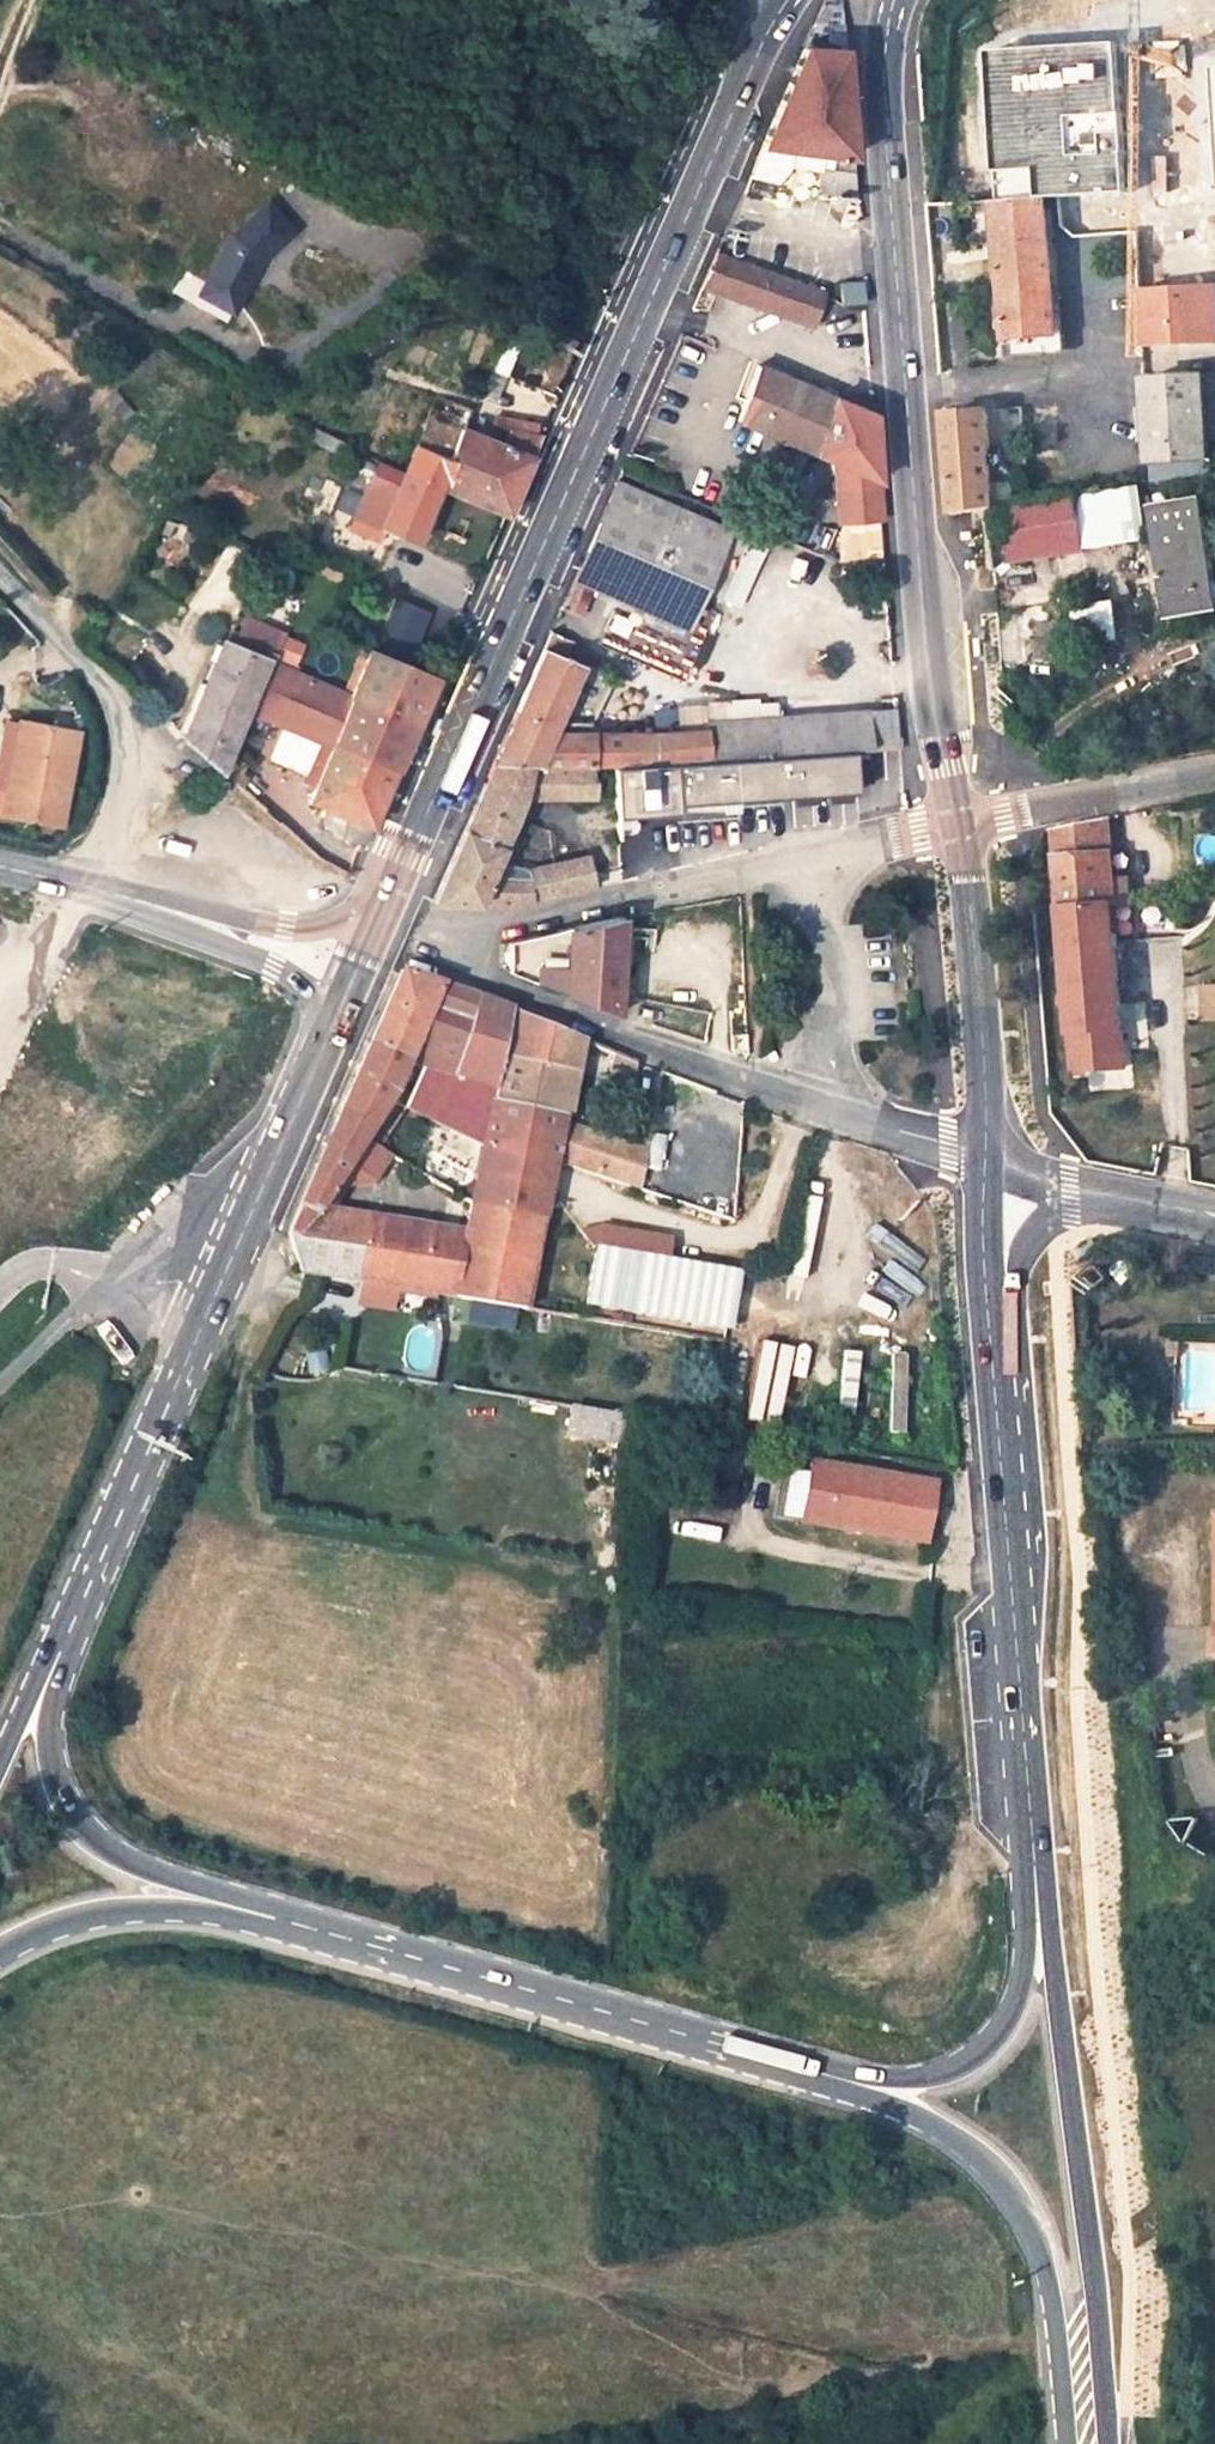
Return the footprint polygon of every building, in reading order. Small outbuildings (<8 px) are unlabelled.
[(1119,47),(994,53),(991,187),(1130,180),(1119,47)] [(819,190),(855,194),(852,156),(843,51),(804,48),(764,144),(833,154),(831,168),(822,167),(819,190)] [(833,154),(764,144),(750,175),(781,179),(797,165),(822,167),(831,168),(833,154)] [(1136,233),(1134,196),(1091,199),(994,205),(998,244),(1008,340),(1058,335),(1051,265),(1048,240),(1062,239),(1136,233)] [(205,281),(185,269),(173,290),(226,320),(261,260),(258,258),(267,250),(269,253),(296,231),(270,201),(233,233),(205,281)] [(998,244),(994,205),(974,206),(977,245),(998,244)] [(1051,265),(1063,264),(1062,239),(1048,240),(1051,265)] [(823,292),(717,253),(702,287),(811,326),(823,292)] [(862,279),(842,281),(844,303),(864,301),(862,279)] [(1010,357),(1060,353),(1058,335),(1008,340),(1010,357)] [(836,398),(760,366),(737,420),(835,460),(840,522),(882,518),(873,413),(846,402),(836,398)] [(1150,464),(1214,461),(1214,416),(1213,372),(1145,375),(1150,464)] [(846,402),(848,395),(839,391),(836,398),(846,402)] [(872,405),(848,395),(846,402),(873,413),(872,405)] [(481,450),(454,440),(460,422),(427,410),(397,479),(437,499),(497,531),(525,468),(481,450)] [(953,514),(994,507),(997,507),(989,411),(945,415),(953,514)] [(488,430),(481,450),(525,468),(534,448),(528,447),(529,437),(488,430)] [(397,479),(371,465),(344,526),(374,541),(410,557),(437,499),(397,479)] [(726,530),(617,482),(573,580),(562,608),(580,616),(592,587),(684,627),(700,590),(718,598),(745,535),(727,527),(726,530)] [(1144,484),(1081,494),(1082,518),(1086,542),(1087,549),(1152,540),(1144,484)] [(1082,518),(1081,494),(1001,506),(1010,559),(1087,549),(1086,542),(1082,518)] [(1204,500),(1153,508),(1168,602),(1194,599),(1196,613),(1214,609),(1214,567),(1204,500)] [(368,553),(374,541),(344,526),(339,538),(368,553)] [(1194,599),(1168,602),(1170,618),(1196,613),(1194,599)] [(551,634),(543,650),(496,761),(535,766),(542,767),(593,764),(619,764),(779,754),(775,719),(774,702),(758,703),(757,697),(731,699),(732,721),(705,723),(705,731),(679,734),(589,734),(552,733),(556,723),(580,666),(562,659),(569,641),(551,634)] [(227,641),(222,654),(249,666),(255,654),(227,641)] [(180,745),(215,780),(235,731),(260,671),(249,666),(222,654),(219,652),(180,745)] [(364,663),(346,707),(408,733),(427,689),(364,663)] [(351,863),(408,733),(346,707),(272,675),(260,671),(235,731),(319,768),(300,812),(337,829),(331,855),(351,863)] [(732,721),(731,699),(704,701),(705,723),(732,721)] [(705,723),(704,701),(677,704),(679,734),(705,731),(705,723)] [(779,754),(856,749),(901,746),(898,711),(775,719),(779,754)] [(589,734),(589,723),(556,723),(552,733),(589,734)] [(16,739),(0,831),(0,833),(59,843),(76,749),(16,739)] [(619,764),(620,814),(858,789),(856,749),(779,754),(619,764)] [(535,766),(496,761),(481,796),(524,796),(535,766)] [(542,767),(535,766),(524,796),(595,795),(593,764),(542,767)] [(489,878),(497,860),(524,796),(481,796),(436,899),(509,905),(597,886),(590,855),(529,869),(530,878),(489,878)] [(1108,851),(1105,818),(1054,828),(1056,856),(1108,851)] [(1056,856),(1074,1070),(1111,1068),(1109,1030),(1123,1029),(1113,904),(1130,903),(1127,878),(1111,879),(1108,851),(1056,856)] [(530,878),(529,869),(497,860),(489,878),(530,878)] [(510,943),(510,972),(617,1016),(621,919),(510,943)] [(372,1042),(409,1063),(449,1077),(477,1000),(403,970),(372,1042)] [(1202,990),(1205,1025),(1214,1024),(1214,990),(1202,990)] [(477,1000),(449,1077),(494,1090),(502,1057),(511,1013),(477,1000)] [(576,1069),(582,1040),(511,1013),(502,1057),(572,1071),(576,1069)] [(1109,1030),(1111,1068),(1126,1067),(1123,1029),(1109,1030)] [(391,1100),(392,1101),(483,1146),(555,1160),(560,1131),(563,1115),(493,1100),(494,1090),(449,1077),(409,1063),(372,1042),(342,1110),(376,1122),(391,1100)] [(502,1057),(494,1090),(493,1100),(563,1115),(572,1071),(502,1057)] [(384,1150),(365,1138),(376,1122),(342,1110),(288,1233),(290,1241),(319,1209),(357,1151),(376,1163),(384,1150)] [(560,1131),(555,1160),(639,1189),(646,1152),(619,1143),(617,1150),(560,1131)] [(476,1176),(549,1190),(555,1160),(483,1146),(476,1176)] [(471,1203),(544,1215),(549,1190),(476,1176),(471,1203)] [(451,1295),(467,1298),(526,1308),(544,1215),(471,1203),(464,1232),(451,1295)] [(290,1241),(300,1271),(451,1295),(464,1232),(319,1209),(290,1241)] [(1068,1259),(1075,1267),(1091,1254),(1085,1246),(1068,1259)] [(595,1248),(585,1305),(729,1329),(738,1273),(595,1248)] [(890,1392),(890,1433),(907,1433),(907,1392),(890,1392)] [(571,1408),(566,1434),(617,1443),(621,1417),(571,1408)] [(808,1459),(796,1525),(926,1547),(936,1480),(808,1459)]
